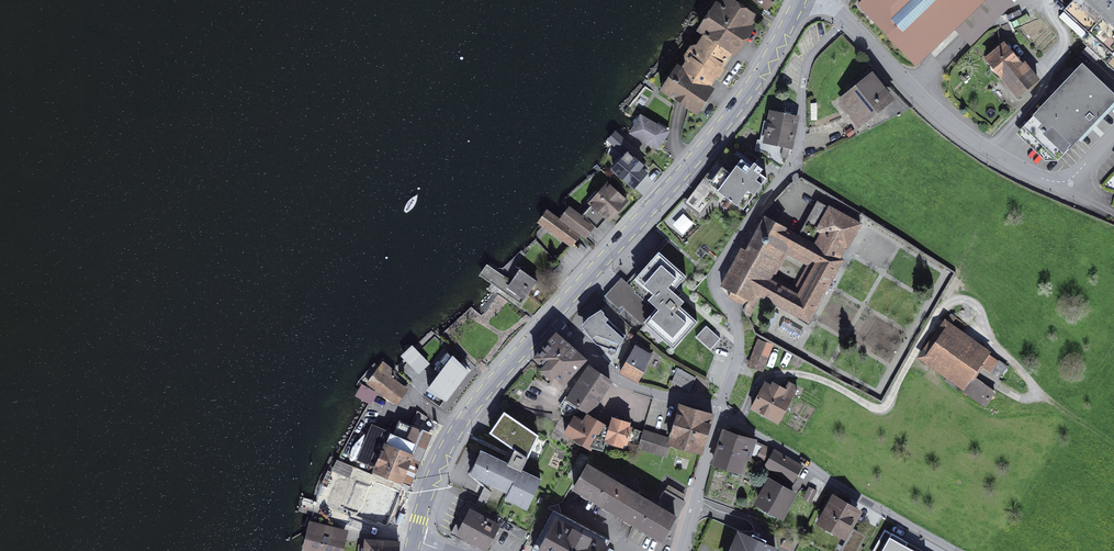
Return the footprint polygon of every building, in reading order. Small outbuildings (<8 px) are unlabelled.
[(755,17),(730,0),(726,0),(721,7),(719,6),(702,32),(706,35),(694,52),(719,69),(731,52),(734,53),(751,28),(749,26),(755,17)] [(767,9),(774,0),(754,0),(767,9)] [(859,5),(916,65),(970,14),(985,30),(1000,16),(999,0),(865,0),(859,5)] [(1064,11),(1089,33),(1113,5),(1113,0),(1074,0),(1064,11)] [(1089,33),(1113,55),(1113,54),(1113,5),(1089,33)] [(1011,33),(1008,24),(1001,26),(1005,36),(1011,33)] [(1004,45),(987,59),(1018,96),(1038,80),(1025,64),(1022,67),(1004,45)] [(679,68),(664,91),(696,112),(711,89),(708,87),(719,69),(694,52),(682,70),(679,68)] [(1023,127),(1058,160),(1113,101),(1113,95),(1083,65),(1023,127)] [(891,102),(872,79),(862,86),(860,84),(852,90),(854,93),(842,103),(850,113),(854,109),(857,113),(863,120),(867,116),(869,118),(875,113),(876,114),(891,102)] [(784,115),(772,113),(766,142),(791,147),(797,118),(791,117),(792,109),(786,107),(784,115)] [(863,120),(857,113),(851,118),(859,128),(865,123),(863,120)] [(642,117),(633,133),(662,150),(667,141),(664,138),(667,132),(642,117)] [(626,155),(614,170),(634,187),(646,174),(641,169),(643,167),(634,159),(639,153),(616,132),(609,140),(626,155)] [(741,160),(718,191),(743,210),(767,179),(760,174),(763,169),(754,163),(751,167),(741,160)] [(627,202),(608,184),(598,194),(601,196),(583,215),(595,226),(604,216),(609,221),(627,202)] [(808,322),(842,260),(839,259),(846,246),(847,247),(860,224),(858,223),(817,200),(798,236),(761,215),(721,287),(747,302),(756,306),(761,296),(776,305),(808,322)] [(562,219),(585,236),(592,227),(582,220),(583,218),(570,208),(562,219)] [(684,235),(694,223),(677,208),(667,220),(684,235)] [(549,213),(542,224),(573,246),(580,236),(549,213)] [(686,276),(659,252),(650,262),(655,267),(641,283),(654,294),(648,300),(654,304),(659,309),(646,324),(674,349),(698,322),(680,306),(684,301),(673,292),(686,276)] [(492,268),(485,278),(520,303),(536,280),(520,269),(511,282),(492,268)] [(640,331),(646,324),(659,309),(654,304),(651,307),(635,292),(637,291),(622,278),(605,297),(620,309),(622,307),(625,309),(620,314),(632,325),(640,331)] [(626,336),(600,311),(584,329),(596,344),(617,352),(626,336)] [(803,331),(784,320),(779,328),(799,339),(803,331)] [(985,357),(940,325),(936,332),(942,337),(924,362),(985,405),(995,391),(983,382),(990,372),(979,365),(985,357)] [(716,335),(706,326),(696,337),(711,350),(719,341),(714,337),(716,335)] [(585,359),(556,333),(535,357),(564,383),(585,359)] [(772,345),(759,340),(749,366),(762,370),(772,345)] [(646,349),(637,344),(621,372),(628,376),(629,374),(638,379),(652,356),(644,351),(646,349)] [(403,356),(419,373),(428,364),(412,347),(403,356)] [(467,372),(448,352),(435,369),(441,374),(429,390),(446,400),(467,372)] [(998,361),(990,372),(998,379),(1007,368),(998,361)] [(379,370),(369,384),(396,404),(406,391),(390,379),(394,373),(383,362),(377,369),(379,370)] [(611,381),(590,367),(569,398),(561,410),(562,412),(564,414),(566,415),(570,416),(579,405),(586,410),(595,404),(611,381)] [(697,378),(678,368),(673,380),(691,391),(697,378)] [(778,422),(797,388),(785,381),(782,388),(774,384),(771,388),(765,384),(752,408),(778,422)] [(713,414),(681,405),(676,420),(671,419),(669,426),(674,428),(669,443),(701,453),(713,414)] [(539,435),(504,413),(490,433),(515,450),(508,464),(522,470),(527,458),(539,435)] [(600,436),(605,426),(588,415),(584,422),(574,417),(565,434),(592,450),(600,436)] [(401,482),(423,429),(399,418),(394,431),(372,423),(356,459),(373,466),(372,469),(401,482)] [(605,426),(600,436),(604,439),(606,440),(606,441),(623,446),(623,442),(638,447),(643,432),(628,427),(629,423),(613,418),(610,428),(605,426)] [(423,429),(401,482),(411,486),(433,433),(423,429)] [(755,441),(725,431),(714,463),(740,472),(745,458),(749,459),(755,441)] [(667,439),(643,432),(638,447),(662,454),(667,439)] [(801,466),(774,449),(766,464),(794,480),(801,466)] [(508,464),(481,451),(470,474),(518,497),(515,502),(527,508),(541,479),(522,470),(508,464)] [(575,487),(618,513),(632,491),(588,465),(575,487)] [(391,522),(402,492),(369,481),(365,492),(351,487),(344,506),(391,522)] [(793,494),(771,482),(759,503),(781,516),(793,494)] [(817,491),(810,487),(804,499),(811,503),(817,491)] [(493,511),(499,494),(483,488),(477,505),(493,511)] [(656,506),(632,491),(618,513),(662,539),(667,531),(668,532),(672,525),(671,525),(675,517),(684,501),(665,490),(656,506)] [(860,514),(835,500),(831,507),(827,505),(818,520),(844,534),(850,523),(854,525),(860,514)] [(533,549),(537,550),(604,550),(610,541),(560,513),(554,510),(533,549)] [(469,512),(458,534),(487,549),(498,527),(469,512)] [(312,523),(305,550),(310,550),(326,550),(331,550),(341,550),(346,531),(312,523)] [(854,532),(843,550),(856,550),(864,537),(854,532)] [(740,534),(732,550),(775,550),(776,550),(764,545),(766,541),(753,535),(751,539),(740,534)] [(892,534),(883,550),(914,550),(906,546),(908,543),(892,534)] [(367,540),(366,550),(398,550),(399,543),(367,540)]
